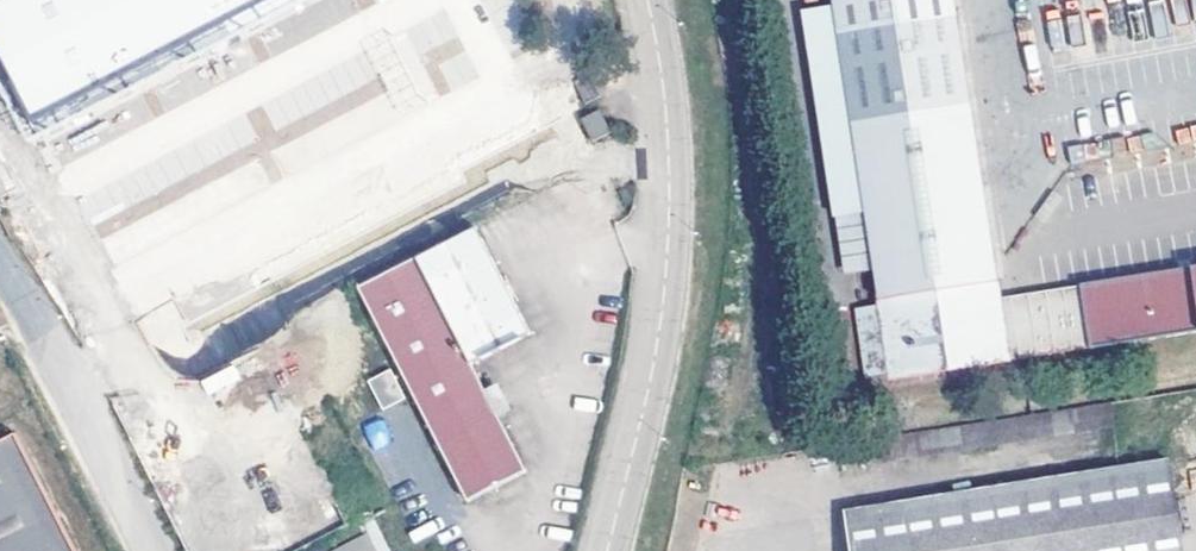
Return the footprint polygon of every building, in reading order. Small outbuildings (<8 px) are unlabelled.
[(267,0),(0,0),(0,47),(37,120),(87,95),(86,93),(122,74),(267,0)] [(892,379),(1011,360),(1001,299),(996,266),(955,0),(834,0),(892,379)] [(589,71),(575,82),(587,104),(602,96),(589,71)] [(534,411),(584,386),(601,260),(580,100),(145,320),(262,549),(439,460),(534,411)] [(1001,299),(1011,360),(1195,332),(1195,267),(1001,299)] [(1111,402),(865,440),(869,465),(1114,428),(1111,402)] [(17,430),(0,439),(0,550),(79,550),(17,430)] [(846,514),(852,550),(1183,550),(1169,462),(846,514)] [(368,532),(326,550),(377,550),(368,532)]
